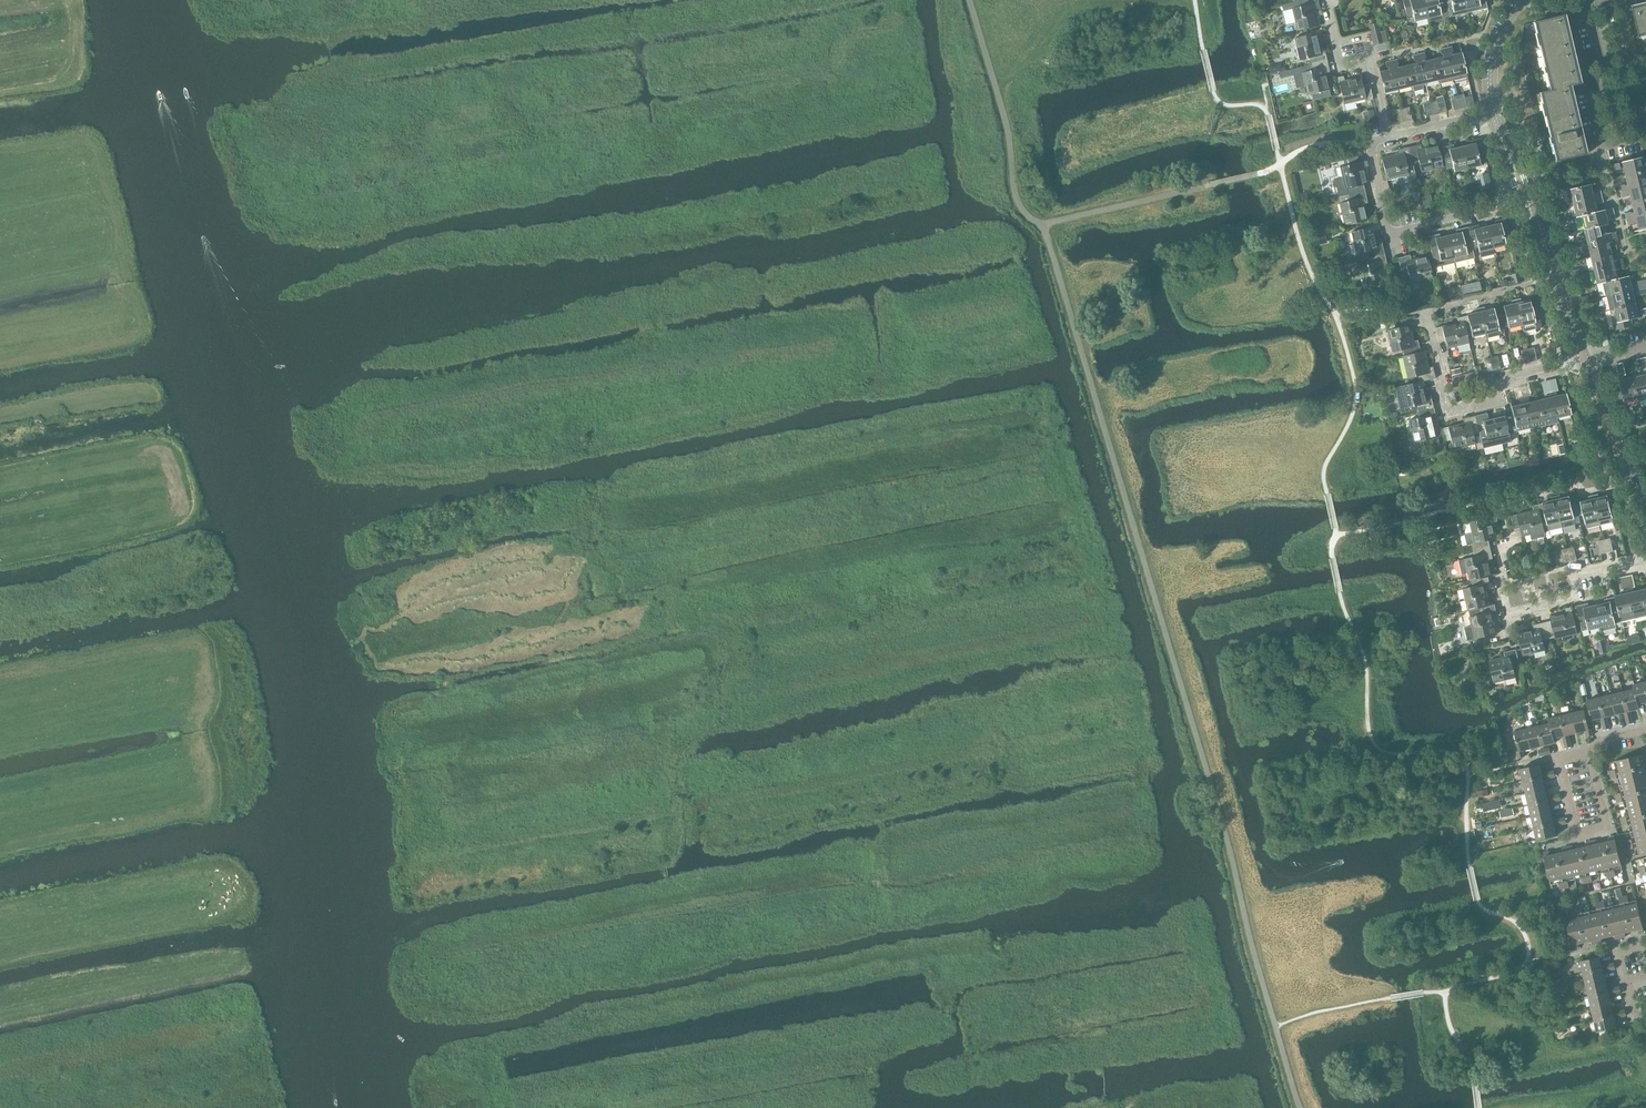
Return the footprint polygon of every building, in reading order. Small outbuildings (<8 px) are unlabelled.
[(1300,0),(1302,6),(1292,9),(1297,31),(1319,25),(1315,9),(1320,8),(1318,0),(1301,0),(1300,0)] [(1428,19),(1428,18),(1424,0),(1402,0),(1407,19),(1414,17),(1415,22),(1428,19)] [(1428,19),(1429,23),(1449,18),(1447,10),(1444,0),(1424,0),(1428,18),(1428,19)] [(1447,10),(1453,8),(1454,12),(1467,9),(1465,0),(1444,0),(1447,10)] [(1467,9),(1480,6),(1479,2),(1486,0),(1465,0),(1467,9)] [(1634,5),(1633,6),(1641,38),(1642,38),(1641,34),(1645,33),(1645,6),(1635,9),(1634,5)] [(1394,11),(1397,20),(1405,18),(1403,9),(1394,11)] [(1533,23),(1537,22),(1553,90),(1539,93),(1539,94),(1543,93),(1545,103),(1542,104),(1555,160),(1555,161),(1588,153),(1584,154),(1568,86),(1582,83),(1582,82),(1578,83),(1562,16),(1565,16),(1565,15),(1533,23)] [(1387,42),(1386,37),(1385,31),(1380,32),(1378,23),(1369,25),(1373,45),(1387,42)] [(1309,58),(1311,64),(1327,60),(1325,48),(1320,49),(1316,33),(1294,38),(1299,60),(1309,58)] [(1452,46),(1446,47),(1453,80),(1467,76),(1462,53),(1454,55),(1452,46)] [(1442,58),(1434,60),(1439,79),(1439,83),(1453,80),(1446,47),(1440,49),(1442,58)] [(1424,52),(1418,54),(1425,83),(1439,79),(1434,60),(1427,61),(1424,52)] [(1407,66),(1412,86),(1413,91),(1423,89),(1423,86),(1426,85),(1425,83),(1418,54),(1413,55),(1415,64),(1407,66)] [(1397,59),(1391,60),(1398,89),(1412,86),(1407,66),(1399,68),(1397,59)] [(1327,60),(1311,64),(1312,70),(1302,72),(1307,95),(1330,89),(1326,73),(1330,72),(1327,60)] [(1398,89),(1391,60),(1385,62),(1387,71),(1380,72),(1384,92),(1398,89)] [(1363,85),(1361,77),(1345,81),(1344,76),(1338,78),(1344,104),(1373,97),(1369,84),(1363,85)] [(1464,94),(1457,96),(1460,109),(1467,107),(1464,94)] [(1460,109),(1457,96),(1451,97),(1454,110),(1460,109)] [(1436,100),(1430,102),(1433,115),(1439,113),(1436,100)] [(1433,115),(1430,102),(1423,103),(1426,116),(1433,115)] [(1409,107),(1403,108),(1406,121),(1412,120),(1409,107)] [(1406,121),(1403,108),(1396,110),(1399,123),(1406,121)] [(1471,145),(1462,147),(1467,168),(1481,165),(1480,161),(1486,160),(1481,138),(1470,141),(1471,145)] [(1421,144),(1409,147),(1413,163),(1419,162),(1421,172),(1443,167),(1438,145),(1422,148),(1421,144)] [(1467,168),(1462,147),(1454,149),(1453,145),(1442,147),(1447,169),(1453,168),(1454,171),(1467,168)] [(1413,163),(1409,147),(1397,149),(1398,154),(1382,158),(1387,180),(1409,175),(1407,165),(1413,163)] [(1337,187),(1339,196),(1365,191),(1363,185),(1367,184),(1364,167),(1368,166),(1367,160),(1359,162),(1358,156),(1343,159),(1345,166),(1340,167),(1343,177),(1337,178),(1333,185),(1337,187)] [(1624,168),(1625,176),(1645,171),(1642,157),(1613,164),(1615,170),(1624,168)] [(1620,192),(1645,185),(1645,175),(1645,171),(1625,176),(1627,183),(1618,186),(1620,192)] [(1490,180),(1488,172),(1481,174),(1483,182),(1490,180)] [(1569,204),(1573,203),(1602,196),(1600,190),(1591,193),(1589,185),(1566,190),(1569,204)] [(1632,203),(1645,200),(1645,185),(1620,192),(1621,198),(1630,195),(1632,203)] [(1365,191),(1339,196),(1341,203),(1340,203),(1345,225),(1367,220),(1363,204),(1368,203),(1365,191)] [(1430,195),(1422,197),(1424,207),(1430,206),(1429,202),(1431,202),(1430,195)] [(1576,217),(1581,216),(1584,215),(1596,212),(1594,204),(1603,202),(1602,196),(1573,203),(1576,217)] [(1626,219),(1645,214),(1645,200),(1632,203),(1634,211),(1625,213),(1626,219)] [(1581,216),(1584,229),(1587,228),(1587,229),(1607,224),(1605,216),(1614,214),(1613,208),(1596,212),(1584,215),(1581,216)] [(1626,219),(1627,225),(1636,223),(1638,230),(1645,229),(1645,214),(1626,219)] [(1496,225),(1487,227),(1492,248),(1493,248),(1506,244),(1505,241),(1511,240),(1506,218),(1495,220),(1496,225)] [(1309,228),(1311,235),(1329,231),(1327,224),(1309,228)] [(1478,224),(1467,227),(1472,249),(1478,247),(1480,257),(1494,254),(1493,248),(1492,248),(1487,227),(1479,229),(1478,224)] [(1584,229),(1587,243),(1617,236),(1616,231),(1609,233),(1607,224),(1587,229),(1587,228),(1584,229)] [(1366,251),(1368,258),(1385,254),(1382,242),(1377,243),(1373,227),(1351,232),(1357,254),(1366,251)] [(1457,234),(1449,236),(1453,257),(1454,257),(1455,263),(1474,258),(1472,249),(1467,227),(1456,230),(1457,234)] [(1453,257),(1449,236),(1440,238),(1439,233),(1428,236),(1435,267),(1455,263),(1454,257),(1453,257)] [(1587,243),(1591,256),(1613,251),(1611,242),(1618,241),(1617,236),(1587,243)] [(1591,256),(1594,270),(1623,263),(1622,258),(1616,260),(1613,251),(1591,256)] [(1385,254),(1368,258),(1358,260),(1365,288),(1387,283),(1383,267),(1387,266),(1385,254)] [(1398,258),(1402,274),(1404,284),(1411,283),(1433,278),(1427,256),(1411,259),(1410,255),(1398,258)] [(1597,284),(1603,283),(1608,281),(1620,278),(1618,269),(1624,268),(1623,263),(1594,270),(1597,284)] [(1606,296),(1607,296),(1637,288),(1636,284),(1630,285),(1628,276),(1620,278),(1608,281),(1603,283),(1606,296)] [(1636,281),(1639,295),(1645,293),(1645,278),(1636,281)] [(1607,296),(1610,309),(1634,304),(1632,295),(1639,293),(1637,288),(1607,296)] [(1516,299),(1522,324),(1523,332),(1542,327),(1536,304),(1531,305),(1530,300),(1522,302),(1521,298),(1516,299)] [(1522,324),(1516,299),(1511,300),(1512,305),(1504,307),(1505,314),(1501,316),(1503,327),(1504,327),(1508,326),(1508,327),(1522,324)] [(1634,304),(1610,309),(1615,330),(1632,326),(1630,319),(1644,316),(1642,311),(1636,312),(1634,304)] [(1484,306),(1479,308),(1485,333),(1486,337),(1500,334),(1500,333),(1505,332),(1504,327),(1503,327),(1501,316),(1496,317),(1494,309),(1485,311),(1484,306)] [(1485,333),(1479,308),(1475,309),(1476,313),(1462,316),(1467,336),(1472,335),(1472,336),(1485,333)] [(1467,336),(1462,316),(1457,318),(1458,322),(1435,328),(1438,341),(1445,340),(1447,348),(1469,343),(1467,336)] [(1403,350),(1404,356),(1421,352),(1418,340),(1413,341),(1409,325),(1387,330),(1393,352),(1403,350)] [(1534,347),(1527,349),(1530,362),(1537,360),(1534,347)] [(1530,362),(1527,349),(1521,350),(1524,363),(1530,362)] [(1418,376),(1419,382),(1423,381),(1436,378),(1433,366),(1428,367),(1424,351),(1421,352),(1404,356),(1402,356),(1408,378),(1418,376)] [(1498,356),(1491,357),(1494,370),(1501,369),(1498,356)] [(1636,358),(1638,370),(1645,368),(1645,356),(1636,358)] [(1494,370),(1491,357),(1485,359),(1488,372),(1494,370)] [(1622,361),(1614,363),(1617,375),(1625,373),(1622,361)] [(1634,378),(1639,399),(1645,397),(1645,368),(1641,369),(1643,376),(1634,378)] [(1639,399),(1634,378),(1625,380),(1623,374),(1618,375),(1625,402),(1639,399)] [(1555,377),(1541,381),(1543,392),(1558,389),(1555,377)] [(1416,406),(1417,412),(1434,408),(1431,396),(1426,397),(1423,381),(1419,382),(1401,386),(1406,408),(1416,406)] [(1527,384),(1513,387),(1516,399),(1530,396),(1527,384)] [(1555,390),(1551,391),(1557,417),(1571,414),(1566,394),(1557,396),(1555,390)] [(1547,398),(1538,401),(1544,426),(1558,422),(1557,417),(1551,391),(1546,392),(1547,398)] [(1528,396),(1523,397),(1531,428),(1531,429),(1544,426),(1538,401),(1530,403),(1528,396)] [(1531,428),(1523,397),(1519,398),(1520,405),(1511,407),(1517,431),(1531,428)] [(1434,408),(1417,412),(1419,418),(1409,420),(1414,442),(1436,437),(1432,421),(1437,420),(1434,408)] [(1487,413),(1475,416),(1479,432),(1485,431),(1487,441),(1509,435),(1504,413),(1488,417),(1487,413)] [(1479,432),(1475,416),(1463,418),(1464,423),(1448,427),(1453,449),(1481,442),(1479,432)] [(1560,494),(1555,496),(1563,528),(1576,524),(1574,517),(1579,515),(1576,504),(1572,505),(1570,497),(1561,499),(1560,494)] [(1598,494),(1594,495),(1599,520),(1600,520),(1601,525),(1619,521),(1614,499),(1609,501),(1608,496),(1599,498),(1598,494)] [(1590,500),(1576,504),(1579,515),(1584,514),(1587,529),(1601,525),(1600,520),(1599,520),(1594,495),(1589,496),(1590,500)] [(1552,501),(1538,504),(1543,524),(1548,523),(1549,531),(1563,528),(1555,496),(1550,497),(1552,501)] [(1543,524),(1538,504),(1533,506),(1534,510),(1511,516),(1514,530),(1521,528),(1523,536),(1531,534),(1532,539),(1546,536),(1543,524)] [(1472,545),(1473,550),(1490,546),(1489,540),(1497,538),(1494,522),(1498,521),(1496,515),(1470,522),(1473,533),(1465,535),(1468,546),(1472,545)] [(1611,538),(1604,539),(1607,552),(1614,551),(1611,538)] [(1607,552),(1604,539),(1598,541),(1601,554),(1607,552)] [(1471,581),(1472,581),(1472,580),(1488,576),(1489,577),(1492,576),(1488,559),(1493,558),(1490,546),(1473,550),(1475,557),(1458,560),(1462,574),(1469,572),(1471,581)] [(1574,547),(1568,548),(1571,561),(1577,559),(1576,555),(1574,547)] [(1571,561),(1568,548),(1561,550),(1564,563),(1571,561)] [(1632,573),(1617,576),(1620,588),(1634,585),(1632,573)] [(1463,589),(1469,611),(1479,609),(1479,608),(1490,605),(1487,589),(1491,588),(1489,577),(1488,576),(1472,580),(1472,581),(1473,586),(1463,589)] [(1628,587),(1634,613),(1645,610),(1645,602),(1643,590),(1634,592),(1633,586),(1628,587)] [(1625,594),(1616,596),(1621,616),(1634,613),(1628,587),(1623,588),(1625,594)] [(1597,606),(1602,626),(1603,631),(1617,627),(1616,623),(1622,622),(1621,616),(1616,596),(1604,599),(1606,604),(1597,606)] [(1589,629),(1602,626),(1597,606),(1589,607),(1588,603),(1577,606),(1582,630),(1589,628),(1589,629)] [(1479,609),(1469,611),(1472,626),(1466,627),(1469,640),(1497,634),(1493,617),(1498,616),(1495,604),(1490,605),(1479,608),(1479,609)] [(1551,621),(1545,622),(1549,639),(1555,637),(1556,639),(1578,633),(1571,607),(1566,608),(1567,613),(1551,617),(1551,621)] [(1549,639),(1545,622),(1533,625),(1535,629),(1518,633),(1524,655),(1545,650),(1543,640),(1549,639)] [(1520,666),(1516,649),(1504,652),(1505,657),(1489,661),(1494,683),(1516,677),(1514,667),(1520,666)] [(1634,689),(1638,704),(1645,702),(1645,686),(1645,682),(1633,685),(1634,689)] [(1634,689),(1623,692),(1627,711),(1630,711),(1640,708),(1638,704),(1634,689)] [(1623,692),(1611,695),(1616,714),(1624,712),(1626,718),(1631,717),(1630,711),(1627,711),(1623,692)] [(1611,695),(1599,697),(1604,717),(1607,716),(1616,714),(1611,695)] [(1601,718),(1603,723),(1608,722),(1607,716),(1604,717),(1599,697),(1587,700),(1592,720),(1601,718)] [(1585,710),(1573,713),(1577,732),(1586,730),(1587,736),(1593,735),(1591,729),(1589,729),(1585,710)] [(1573,713),(1561,716),(1566,735),(1568,735),(1577,732),(1573,713)] [(1549,719),(1550,723),(1554,738),(1563,736),(1564,742),(1570,741),(1568,735),(1566,735),(1561,716),(1549,719)] [(1550,723),(1538,726),(1543,745),(1555,742),(1554,738),(1550,723)] [(1538,726),(1527,729),(1531,748),(1543,745),(1538,726)] [(1531,748),(1527,729),(1515,732),(1519,751),(1517,751),(1518,758),(1524,756),(1523,750),(1531,748)] [(1642,755),(1614,761),(1616,769),(1610,771),(1612,779),(1618,778),(1620,785),(1645,779),(1645,772),(1643,760),(1645,760),(1645,754),(1642,755)] [(1520,769),(1523,781),(1543,776),(1542,774),(1540,764),(1520,769)] [(1523,781),(1526,793),(1545,788),(1543,779),(1549,778),(1548,772),(1542,774),(1543,776),(1523,781)] [(1620,785),(1621,793),(1615,794),(1617,803),(1623,801),(1625,809),(1645,804),(1645,779),(1620,785)] [(1526,793),(1529,804),(1548,800),(1548,797),(1545,788),(1526,793)] [(1529,804),(1532,816),(1551,811),(1549,803),(1555,801),(1553,796),(1548,797),(1548,800),(1529,804)] [(1491,801),(1476,804),(1477,809),(1483,808),(1484,811),(1492,809),(1491,801)] [(1625,809),(1627,816),(1621,818),(1623,826),(1629,824),(1631,832),(1645,828),(1645,804),(1625,809)] [(1513,808),(1500,811),(1501,818),(1514,815),(1513,808)] [(1532,816),(1534,828),(1554,823),(1553,820),(1551,811),(1532,816)] [(1554,823),(1534,828),(1537,840),(1557,835),(1554,826),(1560,825),(1559,819),(1553,820),(1554,823)] [(1631,832),(1633,839),(1626,841),(1628,849),(1635,848),(1636,856),(1645,853),(1645,828),(1631,832)] [(1596,840),(1591,841),(1598,873),(1606,872),(1607,878),(1616,876),(1614,870),(1622,868),(1615,840),(1614,836),(1609,837),(1610,841),(1597,844),(1596,840)] [(1572,846),(1567,847),(1575,879),(1582,877),(1584,883),(1592,881),(1591,875),(1598,873),(1591,841),(1586,843),(1587,847),(1573,850),(1572,846)] [(1549,851),(1544,852),(1545,857),(1551,885),(1559,883),(1561,889),(1569,887),(1568,881),(1575,879),(1567,847),(1562,848),(1563,852),(1550,855),(1549,851)] [(1613,906),(1621,938),(1626,937),(1625,932),(1638,929),(1639,933),(1644,932),(1643,928),(1637,900),(1629,902),(1627,896),(1619,898),(1620,904),(1613,906)] [(1589,911),(1597,943),(1602,942),(1601,938),(1615,935),(1616,939),(1621,938),(1613,906),(1605,907),(1604,901),(1595,903),(1597,909),(1589,911)] [(1582,913),(1581,907),(1572,909),(1574,915),(1566,917),(1572,945),(1573,945),(1574,949),(1579,948),(1578,944),(1591,940),(1592,945),(1597,943),(1589,911),(1582,913)] [(1580,961),(1583,973),(1603,969),(1602,966),(1600,957),(1580,961)] [(1583,973),(1586,985),(1606,980),(1603,972),(1609,970),(1608,965),(1602,966),(1603,969),(1583,973)] [(1586,985),(1589,996),(1608,992),(1608,989),(1606,980),(1586,985)] [(1589,996),(1592,1008),(1611,1004),(1609,995),(1615,993),(1614,988),(1608,989),(1608,992),(1589,996)] [(1592,1008),(1594,1020),(1614,1015),(1613,1012),(1611,1004),(1592,1008)] [(1614,1015),(1594,1020),(1597,1032),(1617,1027),(1615,1018),(1620,1017),(1619,1011),(1613,1012),(1614,1015)]
